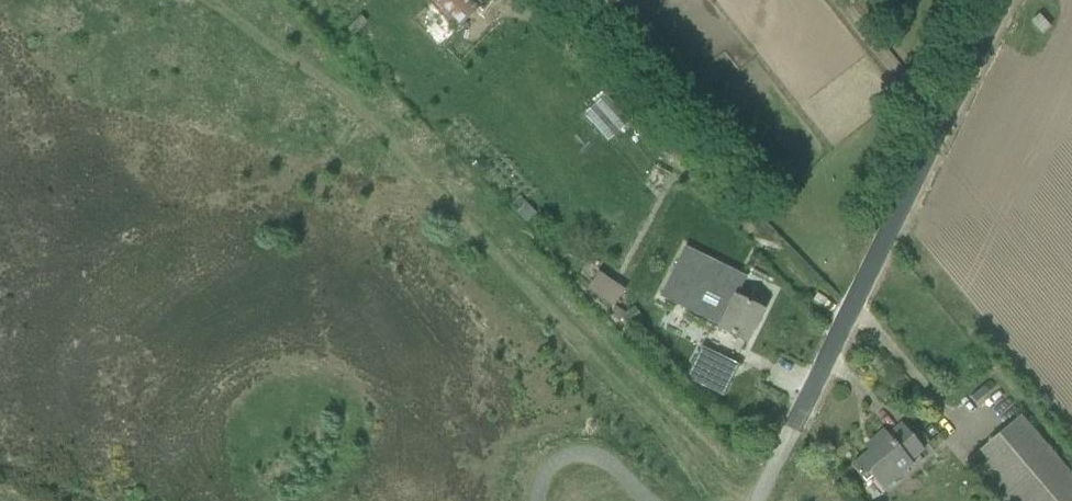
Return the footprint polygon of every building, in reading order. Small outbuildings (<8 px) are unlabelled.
[(482,5),(477,0),(432,0),(459,28),(482,6),(482,5)] [(724,315),(718,328),(748,343),(764,311),(723,291),(732,272),(685,249),(666,288),(724,315)] [(625,290),(599,273),(588,289),(614,307),(625,290)] [(621,316),(630,328),(643,319),(635,307),(621,316)] [(724,397),(740,366),(719,355),(703,387),(724,397)] [(969,360),(969,369),(981,369),(981,360),(969,360)] [(993,492),(1000,500),(1071,500),(1071,476),(1021,416),(967,462),(993,492)] [(925,451),(902,423),(888,435),(884,430),(871,441),(876,447),(852,466),(866,484),(874,478),(884,491),(915,465),(912,462),(925,451)]
